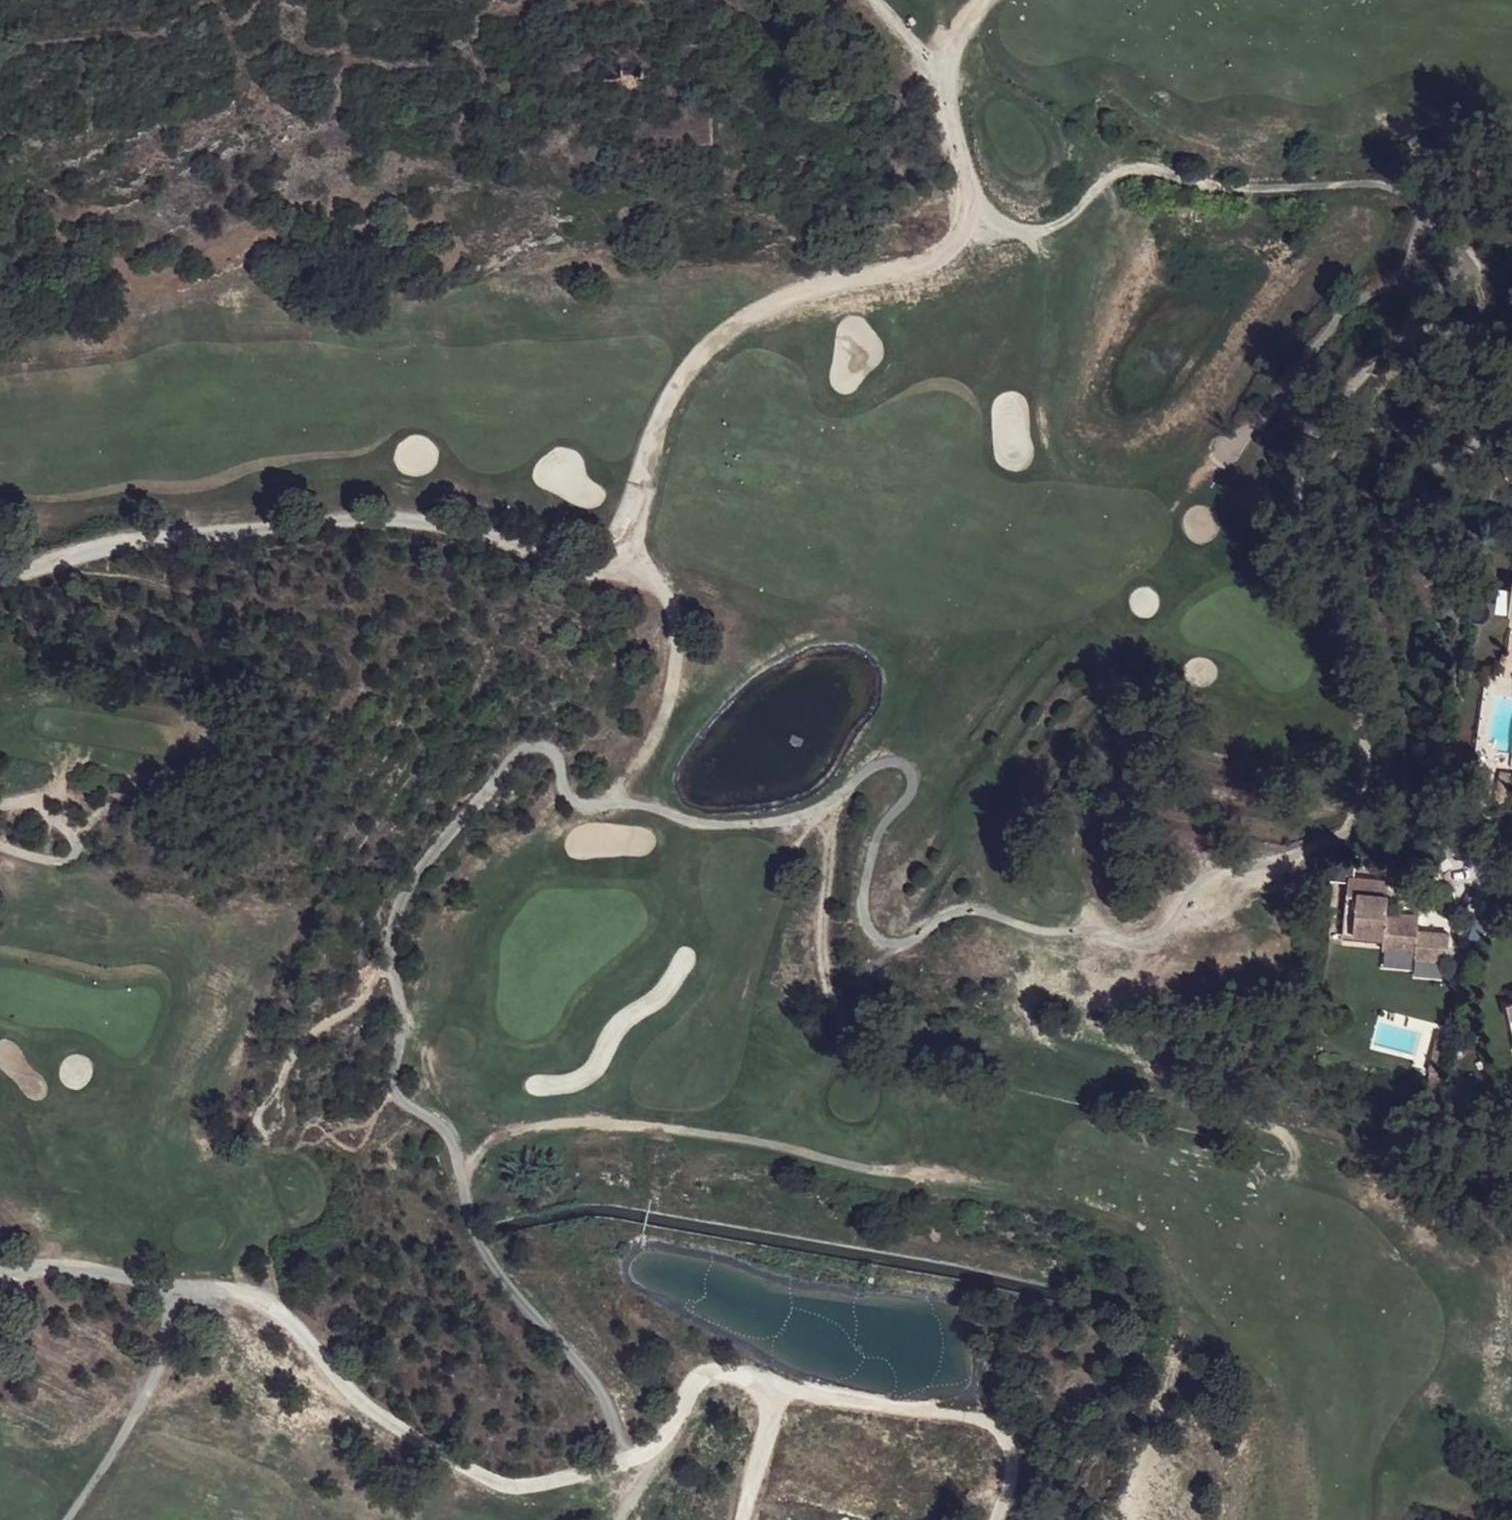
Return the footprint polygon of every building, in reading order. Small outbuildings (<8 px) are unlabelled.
[(1508,569),(1504,603),(1511,604),(1511,569),(1508,569)] [(1498,768),(1492,801),(1502,803),(1508,769),(1498,768)] [(1380,877),(1340,872),(1340,876),(1334,927),(1374,932),(1373,944),(1406,947),(1405,954),(1438,958),(1441,930),(1409,926),(1410,911),(1377,908),(1380,877)] [(1503,1002),(1511,1040),(1511,999),(1503,1002)] [(1427,1083),(1432,1067),(1422,1064),(1417,1080),(1427,1083)]
